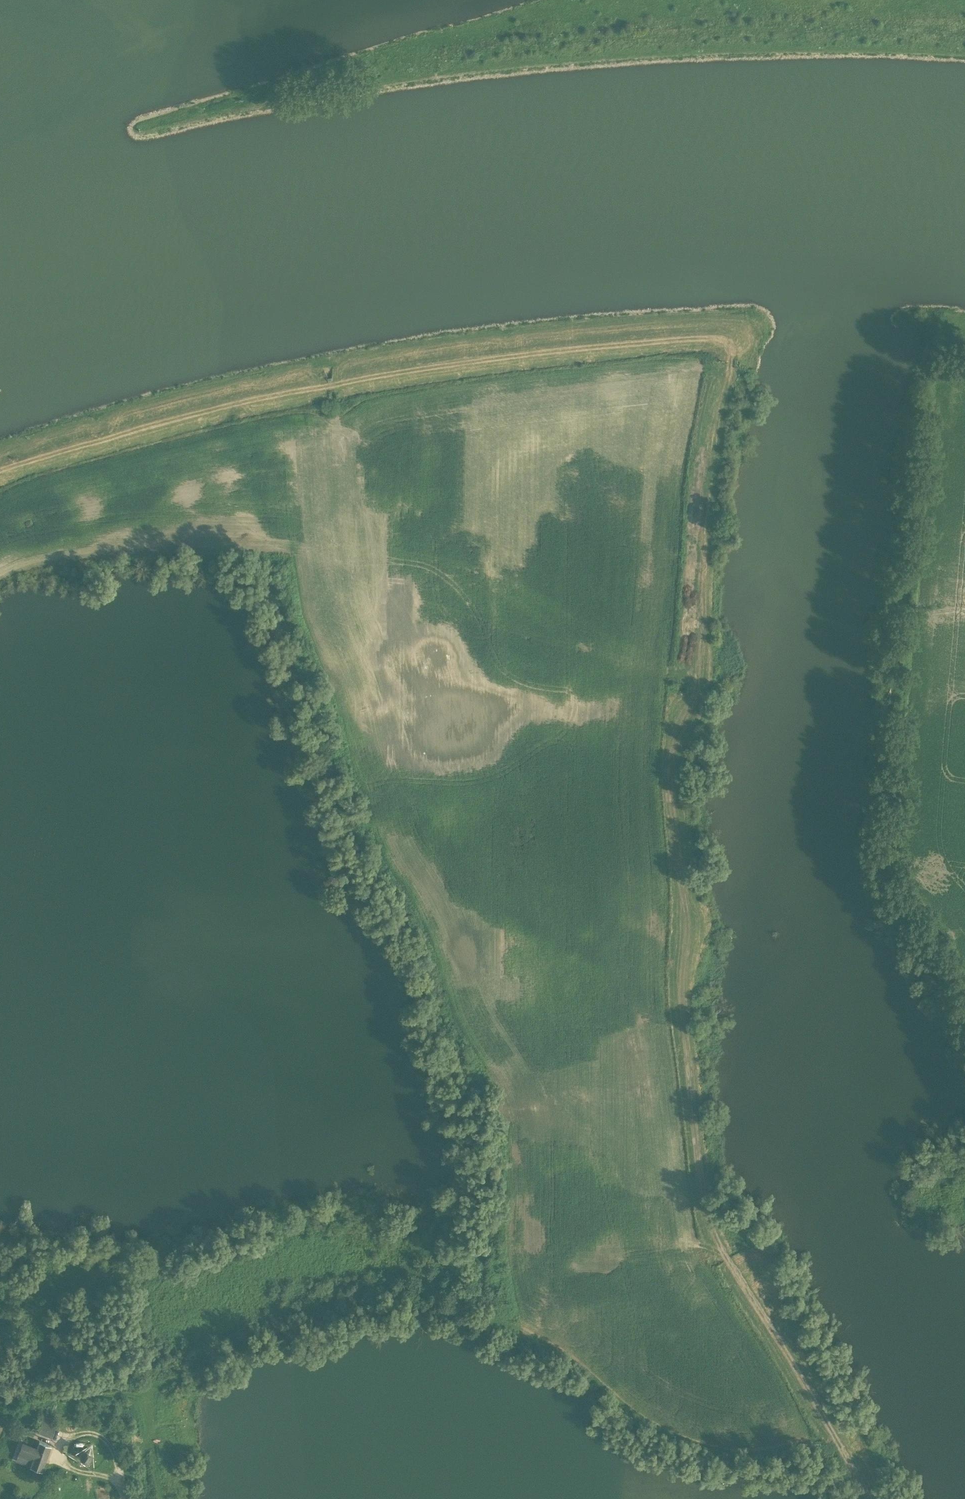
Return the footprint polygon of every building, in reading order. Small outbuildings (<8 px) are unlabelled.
[(58,1425),(44,1420),(42,1426),(41,1425),(39,1431),(53,1436),(55,1431),(58,1425)] [(36,1446),(22,1440),(17,1453),(31,1458),(29,1465),(41,1470),(50,1444),(38,1440),(36,1446)] [(79,1454),(79,1455),(80,1457),(81,1458),(82,1459),(84,1459),(85,1459),(86,1459),(87,1459),(88,1459),(89,1458),(90,1457),(91,1456),(91,1455),(91,1453),(91,1452),(90,1450),(89,1449),(88,1448),(87,1448),(84,1448),(82,1448),(81,1448),(79,1454)]
